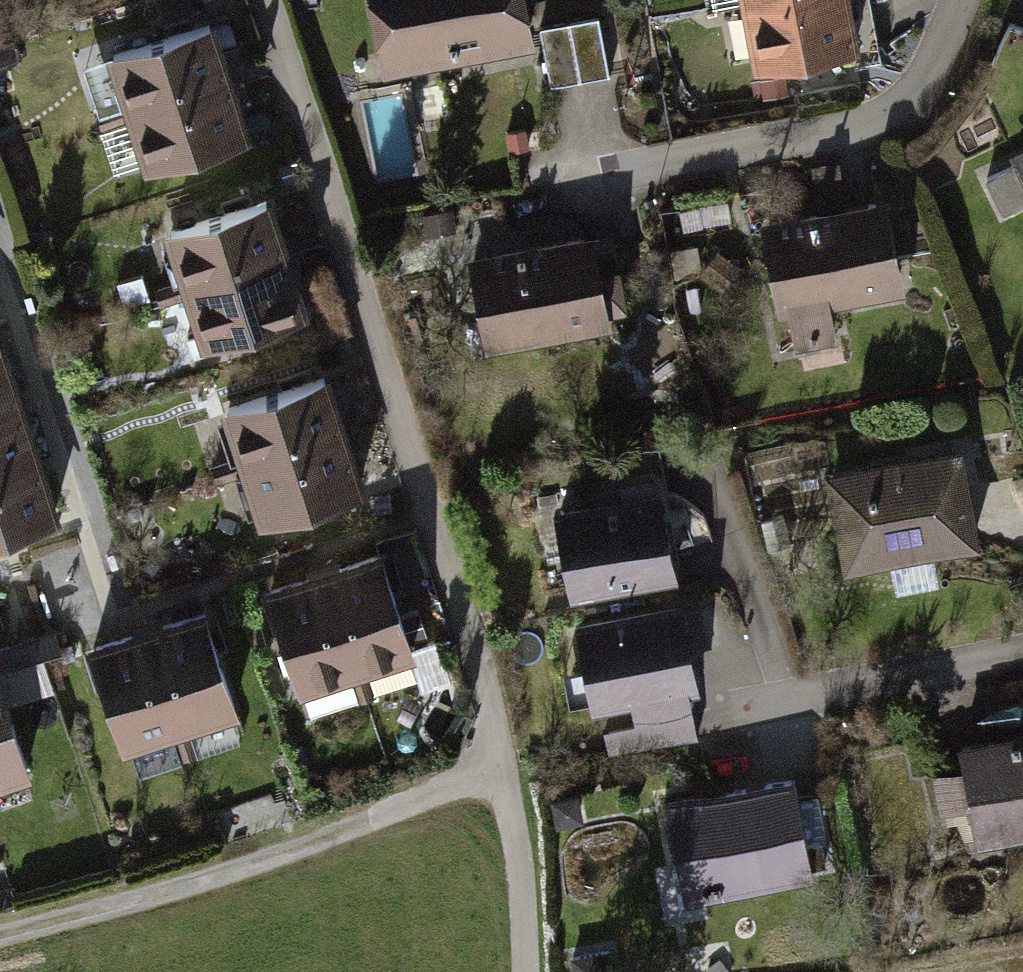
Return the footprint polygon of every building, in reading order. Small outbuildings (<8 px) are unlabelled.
[(375,76),(525,45),(516,0),(359,0),(375,76)] [(737,2),(748,64),(852,45),(843,0),(749,0),(737,2)] [(547,84),(599,73),(585,8),(533,20),(547,84)] [(215,22),(108,50),(123,108),(230,80),(215,22)] [(230,80),(123,108),(138,166),(245,138),(230,80)] [(1008,153),(1013,165),(985,179),(1001,213),(1022,203),(1022,146),(1008,153)] [(882,198),(756,220),(774,319),(786,317),(790,339),(832,331),(828,310),(900,297),(882,198)] [(269,199),(159,233),(177,290),(287,255),(269,199)] [(612,230),(465,259),(482,346),(630,316),(612,230)] [(287,255),(177,290),(195,346),(305,311),(287,255)] [(0,344),(0,409),(18,403),(0,344)] [(324,375),(218,409),(237,466),(342,432),(324,375)] [(0,409),(0,473),(35,462),(18,403),(0,409)] [(342,432),(237,466),(256,524),(361,490),(342,432)] [(954,444),(819,473),(843,583),(889,573),(894,597),(938,588),(932,563),(978,554),(954,444)] [(0,473),(0,537),(53,521),(35,462),(0,473)] [(650,490),(547,514),(568,605),(671,581),(650,490)] [(319,571),(354,677),(406,660),(372,554),(319,571)] [(398,561),(410,603),(431,597),(420,555),(398,561)] [(354,677),(319,571),(261,590),(295,696),(354,677)] [(676,608),(573,629),(591,716),(628,708),(635,741),(690,730),(683,697),(694,695),(676,608)] [(138,631),(174,735),(226,717),(190,613),(138,631)] [(174,735),(138,631),(82,651),(117,754),(174,735)] [(5,710),(51,694),(39,660),(0,674),(0,696),(5,710)] [(0,713),(0,780),(20,773),(0,713)] [(955,744),(976,851),(1022,842),(1022,731),(955,744)] [(792,780),(663,800),(679,903),(808,883),(792,780)]
